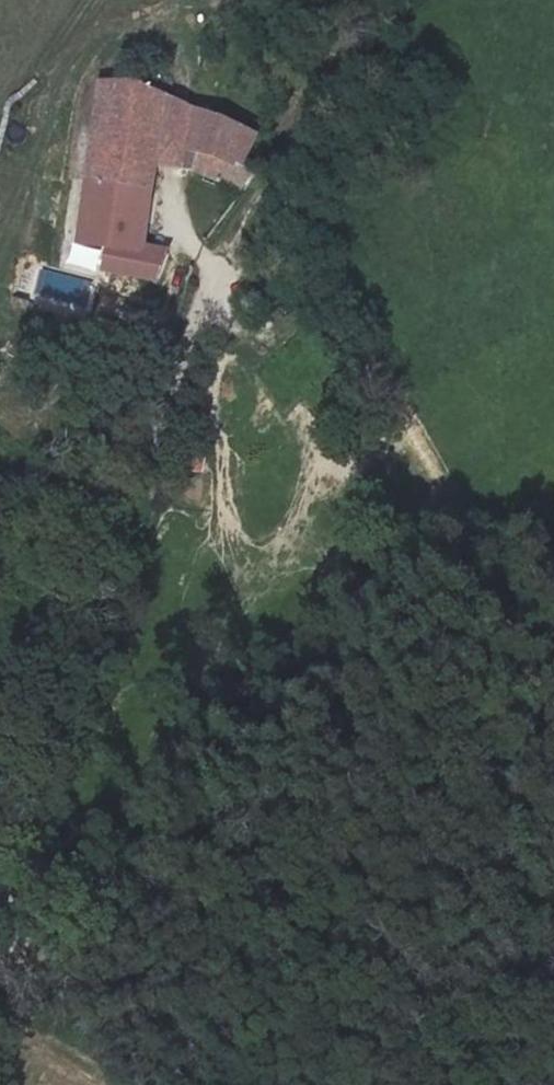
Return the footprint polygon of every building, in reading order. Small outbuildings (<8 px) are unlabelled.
[(101,272),(157,283),(168,256),(143,251),(154,160),(192,167),(240,192),(253,172),(240,167),(253,134),(137,82),(101,76),(78,238),(104,241),(101,272)]
